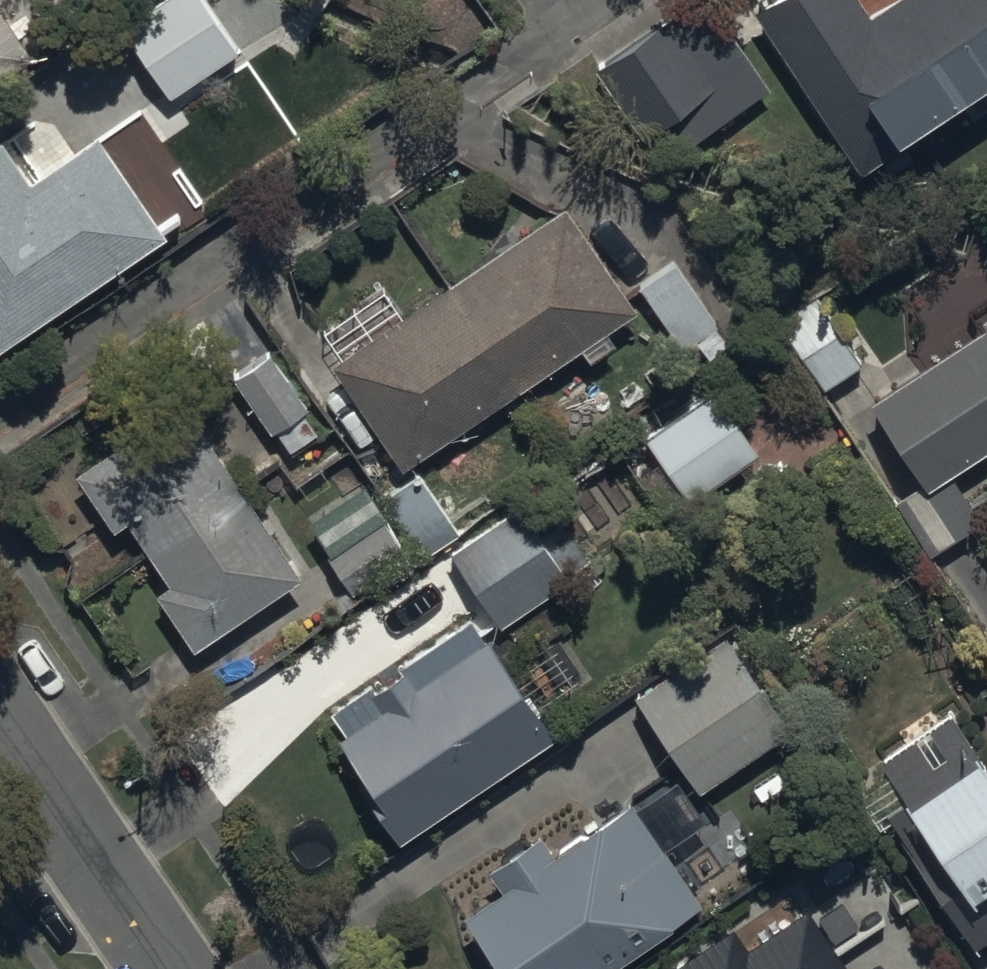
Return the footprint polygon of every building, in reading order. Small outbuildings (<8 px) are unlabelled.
[(128,33),(173,100),(238,56),(201,0),(178,0),(128,33)] [(752,29),(867,193),(986,110),(986,0),(907,0),(870,26),(852,0),(793,0),(752,29)] [(595,64),(597,67),(651,158),(768,88),(721,8),(678,34),(670,20),(595,64)] [(37,69),(0,11),(0,93),(37,69)] [(0,160),(0,355),(5,362),(173,246),(103,145),(34,193),(7,155),(0,160)] [(570,220),(347,374),(416,473),(639,319),(570,220)] [(724,336),(675,260),(637,285),(680,351),(695,342),(701,351),(724,336)] [(862,365),(815,295),(776,321),(823,391),(862,365)] [(881,413),(940,503),(986,473),(986,343),(881,413)] [(268,350),(231,375),(270,435),(308,410),(268,350)] [(646,438),(687,500),(758,454),(708,376),(657,409),(667,424),(646,438)] [(194,409),(88,480),(203,652),(309,581),(194,409)] [(419,473),(382,498),(420,555),(457,531),(419,473)] [(383,520),(327,557),(353,595),(408,558),(383,520)] [(530,521),(460,563),(500,629),(570,587),(530,521)] [(481,627),(331,721),(408,843),(558,750),(481,627)] [(733,652),(642,711),(700,798),(791,739),(733,652)] [(900,841),(981,959),(986,955),(986,782),(900,841)] [(468,928),(497,968),(628,968),(709,913),(638,810),(468,928)] [(718,968),(836,968),(799,915),(718,968)]
